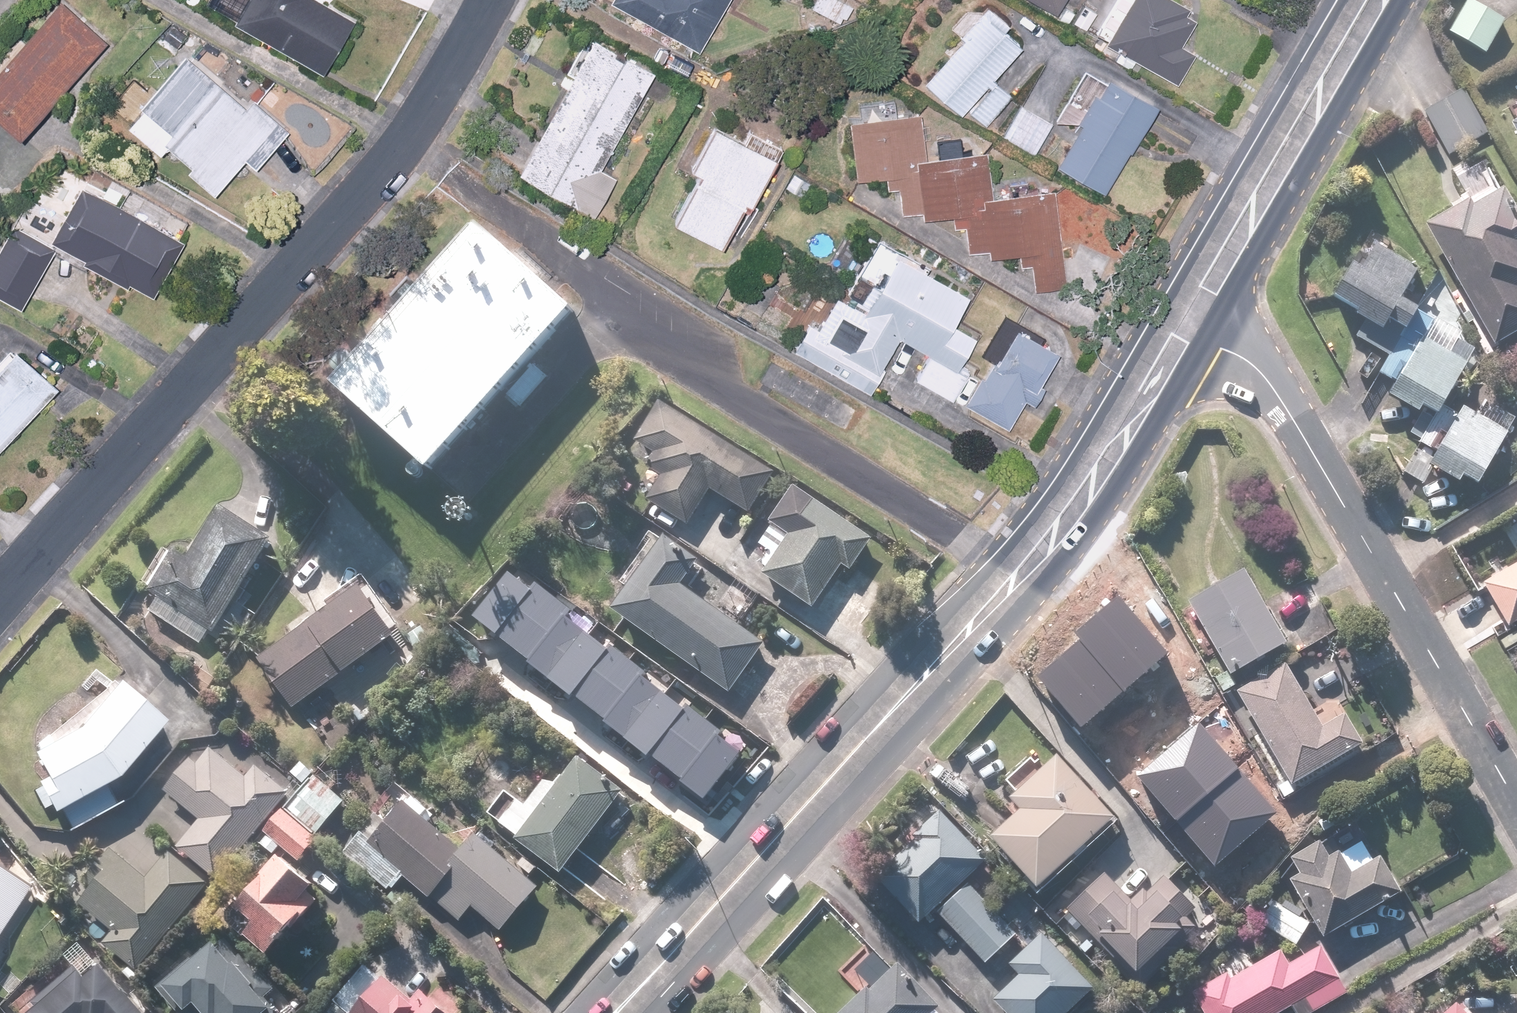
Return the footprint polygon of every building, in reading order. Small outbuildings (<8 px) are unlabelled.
[(0,74),(0,109),(30,135),(113,40),(67,0),(64,0),(0,74)] [(238,22),(328,74),(359,19),(326,0),(250,0),(238,22)] [(603,6),(698,54),(725,0),(606,0),(603,6)] [(1051,24),(1065,0),(1008,0),(1051,24)] [(1157,0),(1121,0),(1095,49),(1171,90),(1188,57),(1176,51),(1190,25),(1180,19),(1183,14),(1157,0)] [(1479,63),(1500,24),(1462,3),(1441,42),(1479,63)] [(1018,46),(977,14),(916,87),(958,122),(963,116),(980,130),(1004,100),(986,85),(1018,46)] [(117,106),(168,151),(175,143),(191,157),(187,162),(222,192),(252,158),(261,167),(288,136),(294,129),(257,97),(251,104),(248,101),(252,96),(235,81),(231,86),(217,74),(232,57),(208,35),(193,52),(152,98),(136,84),(117,106)] [(648,81),(587,44),(512,178),(590,222),(613,181),(597,172),(648,81)] [(1152,113),(1100,82),(1050,166),(1097,194),(1120,155),(1125,158),(1152,113)] [(894,194),(898,217),(917,217),(917,225),(949,224),(949,232),(962,232),(963,254),(982,254),(983,257),(1014,260),(1014,271),(1041,272),(1040,256),(1066,256),(1058,198),(1029,200),(1027,184),(1002,183),(1001,200),(987,200),(979,157),(960,158),(961,141),(930,141),(929,162),(919,162),(913,112),(892,113),(890,101),(857,103),(842,130),(842,149),(820,150),(820,181),(882,183),(882,193),(894,194)] [(1030,156),(1045,127),(1012,110),(998,139),(1030,156)] [(1516,148),(1516,123),(1506,130),(1516,148)] [(735,149),(703,133),(679,174),(693,182),(665,228),(711,255),(740,209),(743,211),(779,152),(745,132),(735,149)] [(95,258),(158,293),(189,237),(49,160),(19,215),(22,217),(0,259),(0,295),(27,310),(59,251),(89,268),(95,258)] [(1511,214),(1500,195),(1495,198),(1490,189),(1418,231),(1488,352),(1516,335),(1516,210),(1511,214)] [(359,385),(459,469),(590,314),(490,229),(359,385)] [(921,358),(908,382),(999,433),(1001,434),(1018,405),(1028,411),(1040,390),(1029,384),(1037,369),(1043,373),(1056,351),(995,316),(973,355),(985,362),(977,377),(956,365),(971,339),(947,326),(964,297),(926,276),(929,270),(864,234),(840,277),(847,281),(838,298),(849,305),(846,310),(827,299),(812,327),(814,329),(812,333),(801,327),(787,352),(868,398),(897,345),(921,358)] [(1395,342),(1412,318),(1397,307),(1416,280),(1367,246),(1325,306),(1373,340),(1380,331),(1395,342)] [(1468,494),(1511,418),(1484,403),(1475,418),(1445,401),(1473,354),(1452,342),(1443,358),(1415,342),(1379,403),(1411,421),(1400,440),(1415,448),(1398,476),(1419,488),(1429,471),(1468,494)] [(65,388),(24,348),(0,373),(0,453),(65,388)] [(667,398),(639,441),(658,453),(650,465),(663,474),(648,497),(693,526),(716,489),(754,512),(780,471),(667,398)] [(801,484),(776,520),(796,534),(769,573),(818,607),(848,565),(855,570),(878,538),(801,484)] [(154,610),(204,643),(213,629),(218,632),(285,539),(234,504),(195,555),(185,548),(182,553),(178,550),(151,586),(166,596),(154,610)] [(688,583),(706,559),(672,534),(619,606),(734,692),(770,644),(688,583)] [(1478,585),(1504,628),(1516,620),(1516,561),(1478,585)] [(1250,566),(1193,597),(1236,673),(1292,642),(1250,566)] [(332,600),(337,608),(264,656),(297,707),(408,635),(375,584),(370,575),(332,600)] [(1083,639),(1037,680),(1082,730),(1168,654),(1117,597),(1077,633),(1083,639)] [(671,716),(693,688),(649,656),(587,740),(640,779),(681,723),(671,716)] [(1326,726),(1289,662),(1242,690),(1296,784),(1369,741),(1352,711),(1326,726)] [(38,790),(49,810),(60,805),(64,812),(74,830),(126,801),(121,791),(133,784),(128,776),(132,774),(178,720),(131,680),(126,685),(99,669),(79,687),(87,692),(99,681),(110,689),(36,750),(52,782),(47,785),(38,790)] [(1196,724),(1138,773),(1218,866),(1276,816),(1196,724)] [(183,845),(221,878),(293,794),(256,762),(245,774),(212,745),(171,792),(204,821),(183,845)] [(1066,751),(1016,795),(1028,808),(1000,834),(1045,885),(1123,815),(1066,751)] [(586,756),(565,784),(552,774),(532,802),(511,786),(490,814),(523,839),(567,872),(630,789),(586,756)] [(323,774),(291,811),(322,835),(352,800),(323,774)] [(542,884),(482,832),(469,847),(434,816),(440,810),(411,785),(354,850),(398,889),(411,875),(462,920),(477,904),(504,928),(542,884)] [(972,878),(993,857),(945,807),(869,880),(917,930),(940,908),(990,961),(1022,930),(972,878)] [(327,840),(322,835),(291,811),(273,831),(285,841),(295,851),(236,919),(278,955),(328,898),(321,892),(330,882),(307,862),(327,840)] [(1347,845),(1338,829),(1296,854),(1305,870),(1295,876),(1329,934),(1409,887),(1388,852),(1379,857),(1365,835),(1347,845)] [(118,844),(89,877),(100,887),(86,903),(118,930),(108,941),(140,969),(215,883),(174,847),(151,873),(118,844)] [(34,887),(0,865),(0,939),(34,887)] [(1135,896),(1108,869),(1070,906),(1145,983),(1199,931),(1188,919),(1202,906),(1165,867),(1135,896)] [(1000,995),(1017,1012),(1070,1012),(1099,986),(1047,930),(1013,961),(1024,973),(1000,995)] [(283,1002),(217,932),(162,984),(189,1012),(271,1012),(283,1002)] [(941,1008),(948,1002),(883,935),(812,1004),(821,1012),(946,1012),(941,1008)] [(1325,944),(1292,962),(1284,948),(1235,975),(1232,969),(1200,987),(1215,1012),(1279,1012),(1297,1003),(1303,1012),(1311,1012),(1352,990),(1344,977),(1325,944)] [(417,998),(371,955),(333,995),(322,1007),(328,1012),(459,1012),(429,985),(417,998)] [(125,987),(102,960),(86,973),(76,961),(32,999),(37,1005),(27,1012),(147,1012),(125,987)] [(1463,999),(1449,1012),(1475,1012),(1463,999)]
